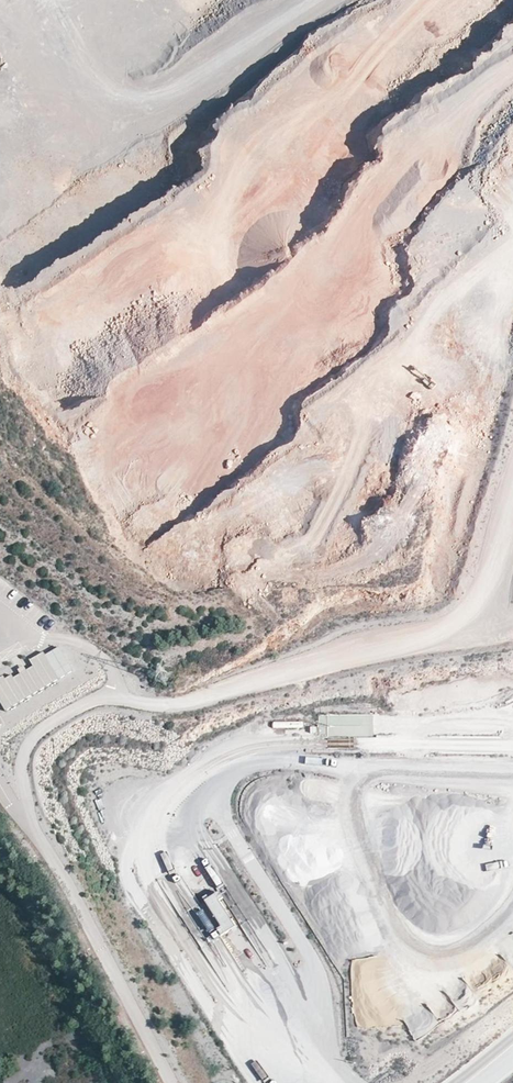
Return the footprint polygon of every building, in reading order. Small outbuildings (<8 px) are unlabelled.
[(0,682),(0,697),(9,712),(65,678),(49,651),(36,659),(40,665),(33,670),(27,666),(23,669),(27,674),(21,678),(16,675),(11,679),(8,677),(0,682)] [(226,942),(240,933),(222,906),(227,903),(222,896),(208,906),(226,933),(221,936),(226,942)] [(235,902),(230,905),(240,922),(246,918),(235,902)] [(200,947),(206,945),(200,930),(194,933),(200,947)]
